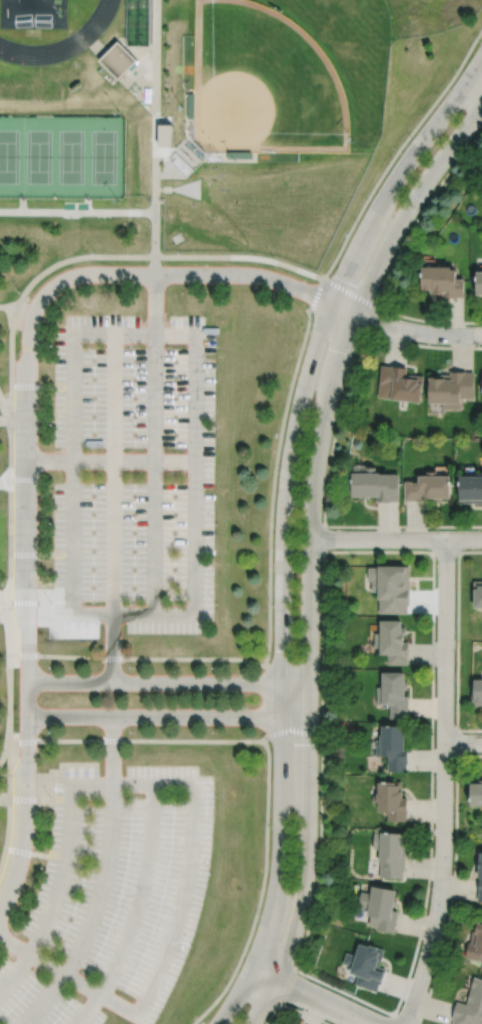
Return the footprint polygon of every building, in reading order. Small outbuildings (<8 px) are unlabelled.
[(116,40),(97,60),(116,79),(121,74),(135,59),(116,40)] [(419,267),(419,290),(428,290),(428,293),(432,293),(432,294),(440,294),(440,297),(463,297),(463,278),(454,278),(454,269),(449,269),(449,267),(443,267),(443,264),(432,264),(432,267),(419,267)] [(474,295),(481,295),(481,272),(474,272),(474,295)] [(380,362),(377,394),(397,396),(397,398),(406,399),(407,397),(419,399),(421,382),(422,383),(423,373),(405,371),(406,364),(390,362),(390,364),(380,362)] [(428,373),(428,392),(427,392),(427,396),(429,396),(429,400),(441,400),(442,407),(460,406),(460,396),(474,396),(473,370),(465,370),(465,368),(450,368),(450,372),(438,372),(438,373),(428,373)] [(351,470),(351,494),(359,494),(359,497),(369,497),(369,494),(376,494),(376,501),(390,501),(390,499),(398,499),(398,472),(388,472),(388,471),(379,471),(379,469),(374,469),(374,464),(365,464),(365,470),(351,470)] [(404,479),(404,499),(426,499),(426,495),(433,495),(433,500),(441,500),(441,495),(450,495),(450,473),(435,473),(435,469),(426,469),(426,473),(418,473),(418,479),(404,479)] [(459,501),(481,501),(481,470),(474,470),(474,473),(459,473),(459,501)] [(367,566),(367,579),(370,579),(370,590),(376,590),(375,597),(378,597),(378,612),(406,612),(406,604),(409,604),(409,564),(377,564),(377,566),(367,566)] [(474,606),(481,606),(481,579),(474,579),(474,606)] [(378,619),(378,632),(373,632),(373,646),(378,646),(378,653),(387,653),(387,663),(406,663),(406,656),(407,656),(407,640),(402,640),(402,634),(405,634),(405,627),(400,627),(400,619),(378,619)] [(380,671),(380,686),(376,686),(375,703),(388,703),(388,717),(406,717),(406,710),(407,710),(407,695),(403,695),(403,688),(406,688),(406,680),(403,680),(403,671),(380,671)] [(472,688),(470,688),(470,704),(481,704),(481,678),(472,678),(472,688)] [(375,743),(375,756),(386,756),(386,770),(405,770),(405,764),(406,764),(406,748),(402,748),(402,725),(378,725),(378,738),(375,743)] [(469,805),(481,805),(481,779),(476,779),(476,783),(469,783),(469,805)] [(373,804),(373,806),(375,806),(375,810),(384,811),(384,814),(386,814),(386,821),(405,821),(405,814),(406,814),(406,797),(401,797),(401,781),(375,781),(375,793),(371,796),(371,801),(373,804)] [(373,832),(372,848),(378,849),(377,862),(379,863),(378,877),(402,878),(402,870),(404,870),(405,854),(403,854),(405,834),(378,832),(378,833),(373,832)] [(370,886),(369,893),(360,891),(357,907),(366,909),(365,916),(369,917),(367,925),(375,926),(374,930),(393,933),(397,912),(390,910),(391,905),(395,906),(396,898),(393,897),(394,890),(370,886)] [(474,931),(472,931),(469,942),(468,942),(464,958),(481,962),(481,924),(476,923),(474,931)] [(359,943),(358,945),(357,945),(353,956),(344,953),(341,963),(350,966),(347,974),(356,977),(353,985),(376,992),(378,984),(379,985),(385,969),(378,967),(383,950),(359,943)] [(465,1004),(456,1001),(451,1019),(452,1020),(451,1023),(481,1023),(481,980),(473,977),(465,1004)]
